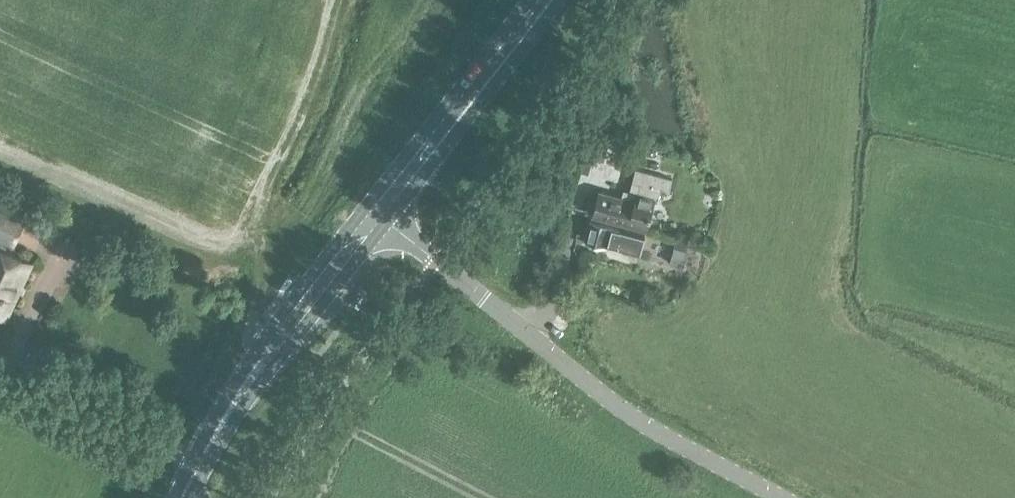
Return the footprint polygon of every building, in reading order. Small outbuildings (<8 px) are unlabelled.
[(624,188),(622,196),(599,190),(593,213),(647,228),(655,198),(658,199),(661,187),(669,189),(672,177),(636,167),(630,190),(624,188)] [(20,226),(21,225),(0,215),(0,313),(4,316),(15,293),(12,292),(28,259),(4,247),(7,241),(12,243),(20,226)] [(585,239),(607,244),(640,253),(645,232),(624,226),(623,227),(591,218),(585,239)] [(670,261),(683,265),(690,239),(677,236),(670,261)]
